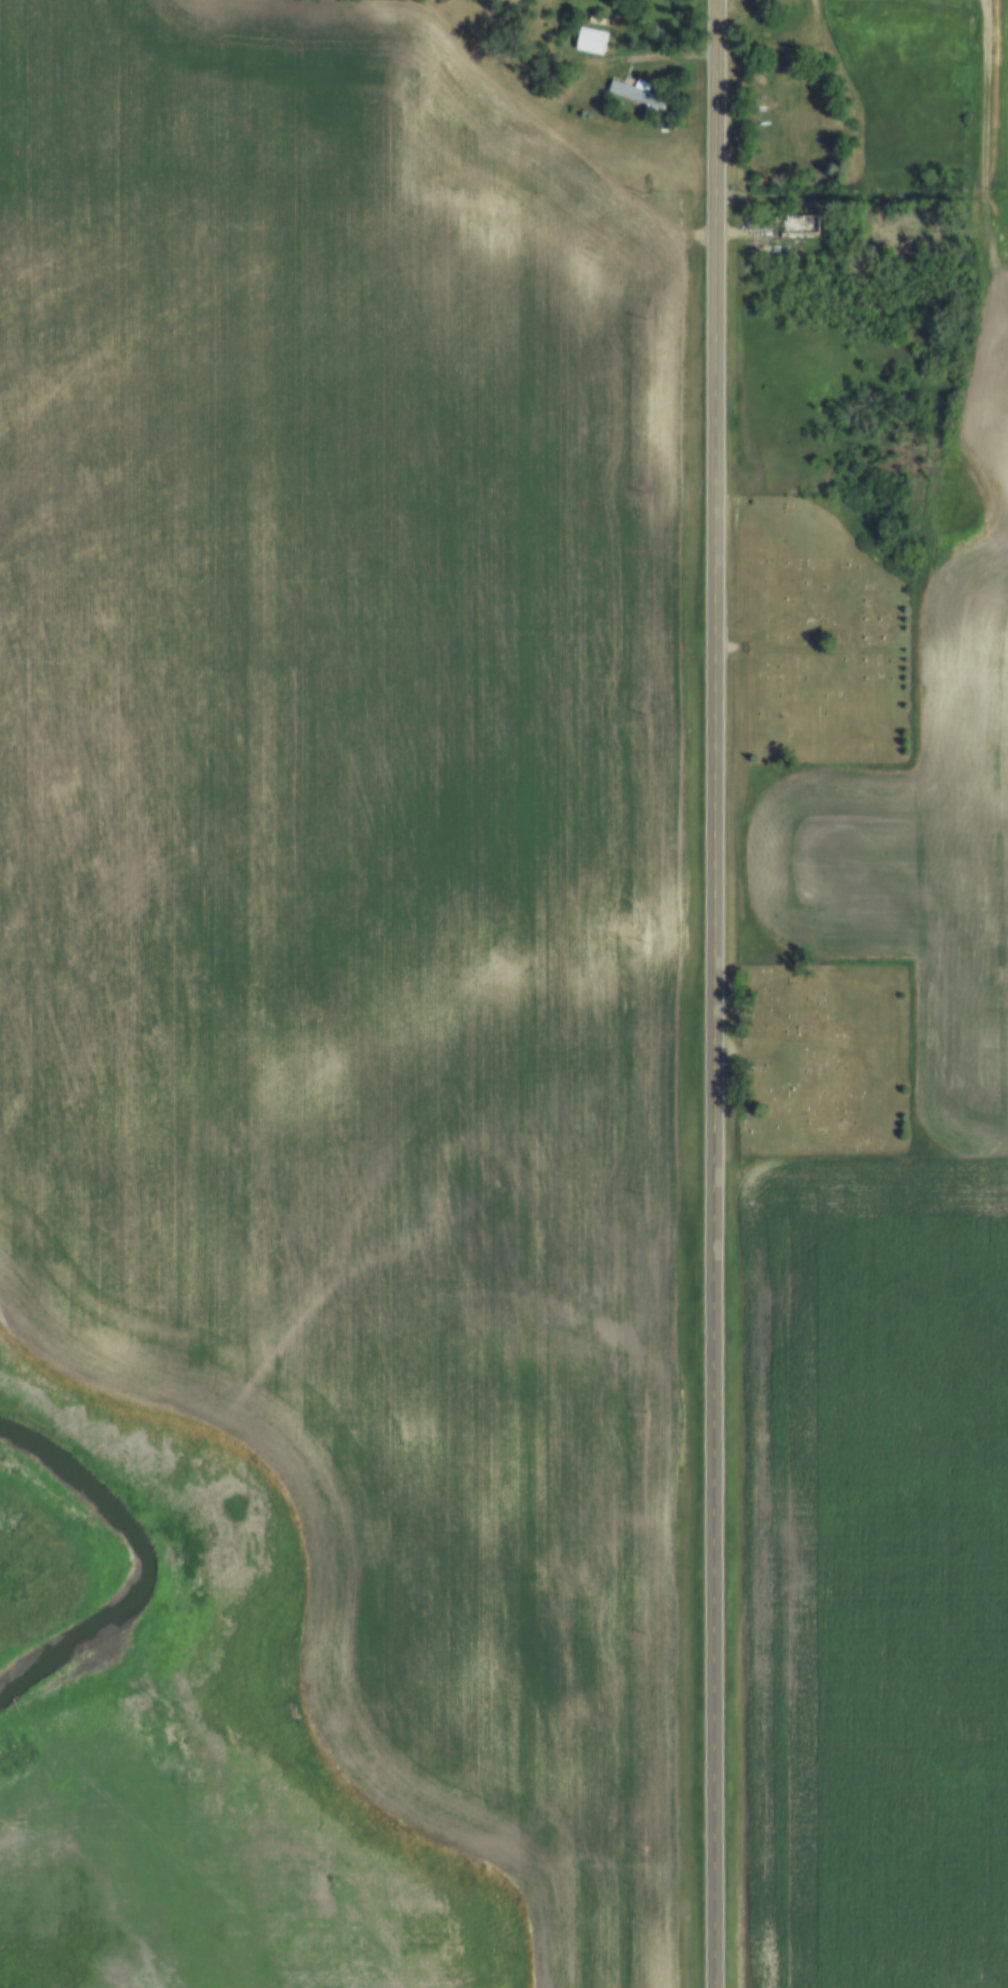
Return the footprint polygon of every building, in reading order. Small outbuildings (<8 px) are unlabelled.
[(590,15),(606,19),(604,26),(589,23),(590,15)] [(583,27),(611,32),(606,56),(578,50),(583,27)] [(614,79),(636,87),(639,78),(654,83),(651,92),(669,98),(665,110),(657,108),(655,114),(645,111),(647,104),(610,91),(614,79)] [(788,213),(821,213),(821,233),(788,233),(788,213)]
